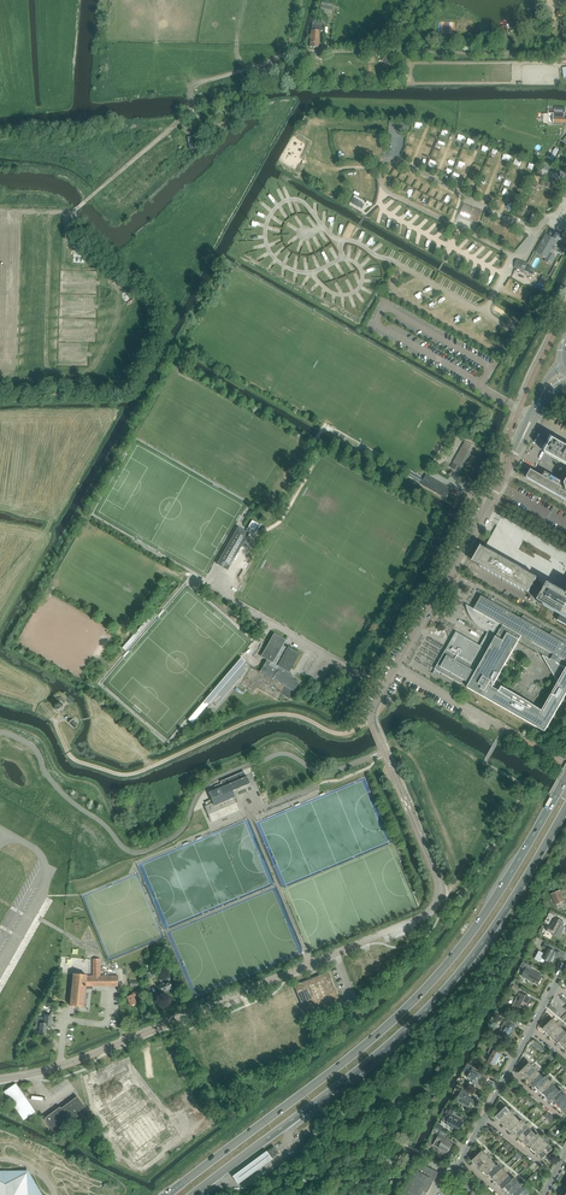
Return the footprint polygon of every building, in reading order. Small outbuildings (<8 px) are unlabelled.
[(312,25),(312,30),(311,30),(310,47),(319,48),(320,31),(323,31),(323,26),(312,25)] [(555,107),(555,110),(555,113),(554,113),(554,117),(553,117),(553,123),(565,123),(565,117),(564,117),(562,117),(563,114),(564,114),(564,112),(565,112),(565,107),(555,107)] [(465,205),(461,215),(465,217),(466,214),(478,219),(481,212),(475,209),(475,210),(470,208),(470,207),(465,205)] [(557,241),(546,235),(537,252),(547,258),(545,261),(550,264),(554,256),(550,254),(557,241)] [(564,240),(558,252),(563,255),(565,250),(565,241),(564,240)] [(545,453),(565,465),(565,447),(553,440),(545,453)] [(453,463),(463,469),(472,453),(462,447),(453,463)] [(565,484),(561,482),(562,482),(545,472),(542,477),(532,471),(531,470),(527,478),(565,501),(565,482),(565,484)] [(536,580),(537,579),(547,585),(538,602),(560,615),(557,620),(565,625),(565,555),(503,519),(486,549),(481,546),(472,562),(528,594),(536,580)] [(217,564),(227,570),(249,533),(238,527),(217,564)] [(495,598),(493,602),(481,596),(474,609),(466,604),(466,606),(466,607),(467,609),(467,610),(468,612),(468,613),(469,615),(470,616),(470,617),(471,618),(471,619),(473,621),(474,622),(476,624),(478,626),(480,628),(481,629),(483,630),(485,631),(488,632),(490,633),(482,647),(456,632),(451,642),(449,646),(448,645),(435,669),(461,684),(463,680),(470,684),(467,688),(545,732),(565,695),(565,639),(552,631),(550,635),(540,629),(542,625),(524,615),(521,619),(511,613),(513,609),(495,599),(496,598),(495,598)] [(249,665),(245,661),(207,705),(214,711),(237,685),(253,693),(254,690),(255,690),(256,688),(277,700),(281,694),(290,700),(295,692),(294,691),(299,683),(291,679),(292,677),(291,674),(289,672),(288,672),(299,653),(300,654),(300,653),(292,649),(288,647),(289,647),(288,649),(282,645),(285,640),(286,641),(286,640),(284,639),(274,634),(275,634),(262,657),(261,656),(261,657),(266,660),(265,663),(260,672),(251,667),(250,666),(249,665)] [(63,708),(63,705),(60,702),(56,702),(54,705),(54,709),(57,711),(60,711),(63,708)] [(75,729),(78,726),(72,720),(69,723),(75,729)] [(244,772),(220,782),(223,787),(209,793),(213,803),(206,806),(204,807),(208,815),(238,802),(233,791),(249,784),(250,784),(247,777),(246,777),(244,772)] [(563,902),(564,901),(560,891),(552,894),(556,905),(560,903),(562,906),(565,905),(563,902)] [(549,927),(547,931),(559,938),(561,934),(560,934),(564,927),(562,926),(564,923),(557,919),(555,922),(557,923),(553,929),(549,927)] [(545,943),(542,948),(547,951),(545,955),(544,954),(540,951),(535,959),(537,960),(540,962),(542,958),(543,959),(550,962),(555,952),(549,949),(550,946),(545,943)] [(86,979),(87,976),(73,974),(70,1006),(84,1007),(85,987),(86,986),(118,986),(118,976),(111,976),(111,979),(100,979),(100,959),(92,959),(93,979),(86,979)] [(532,967),(524,963),(523,966),(526,968),(522,976),(538,985),(542,977),(530,970),(532,967)] [(294,986),(305,1012),(309,1010),(309,1011),(312,1010),(311,1010),(338,998),(327,972),(300,983),(298,984),(294,986)] [(162,993),(163,992),(164,993),(166,992),(165,991),(172,989),(169,981),(158,986),(159,990),(161,989),(162,993)] [(509,988),(518,993),(520,988),(511,983),(509,988)] [(127,998),(130,1006),(136,1003),(134,997),(138,995),(137,991),(131,994),(131,996),(127,998)] [(512,1007),(522,1012),(523,1009),(524,1010),(524,1009),(526,1006),(528,1007),(530,1003),(528,1002),(530,998),(520,993),(517,997),(512,1007)] [(557,1023),(553,1019),(552,1020),(548,1015),(541,1026),(544,1028),(543,1029),(547,1033),(557,1023)] [(500,1036),(508,1040),(515,1026),(513,1025),(515,1021),(508,1018),(506,1021),(507,1022),(500,1036)] [(47,1024),(44,1024),(40,1023),(39,1033),(46,1033),(47,1024)] [(547,1033),(550,1037),(560,1027),(557,1023),(547,1033)] [(550,1037),(554,1040),(564,1031),(560,1027),(550,1037)] [(558,1044),(565,1036),(565,1033),(564,1031),(554,1040),(558,1044)] [(563,1046),(565,1043),(565,1036),(558,1044),(559,1043),(560,1044),(563,1046)] [(499,1053),(501,1050),(492,1045),(488,1053),(491,1056),(488,1062),(495,1065),(501,1054),(499,1053)] [(467,1063),(463,1071),(464,1071),(470,1074),(470,1075),(468,1078),(473,1081),(474,1081),(477,1082),(476,1083),(477,1083),(479,1079),(481,1080),(485,1082),(486,1082),(485,1082),(488,1077),(488,1078),(488,1077),(481,1073),(481,1075),(475,1072),(477,1068),(468,1063),(467,1063)] [(523,1077),(533,1067),(529,1063),(525,1067),(519,1073),(523,1077)] [(523,1077),(527,1080),(537,1071),(533,1067),(523,1077)] [(527,1080),(530,1084),(540,1075),(537,1071),(527,1080)] [(530,1084),(534,1088),(545,1077),(544,1078),(540,1075),(530,1084)] [(536,1087),(539,1090),(549,1081),(545,1077),(534,1088),(536,1087)] [(539,1090),(543,1094),(553,1084),(549,1081),(539,1090)] [(556,1088),(553,1084),(543,1094),(546,1098),(556,1088)] [(560,1092),(556,1088),(546,1098),(550,1101),(560,1092)] [(6,1094),(23,1118),(30,1112),(13,1089),(6,1094)] [(456,1101),(471,1110),(475,1101),(467,1097),(469,1094),(462,1090),(456,1101)] [(560,1092),(550,1101),(550,1102),(552,1100),(555,1104),(565,1094),(561,1090),(560,1092)] [(559,1107),(565,1101),(565,1095),(565,1094),(555,1104),(559,1107)] [(43,1119),(53,1132),(69,1121),(70,1122),(87,1110),(77,1097),(61,1109),(60,1107),(43,1119)] [(446,1124),(459,1131),(464,1123),(450,1115),(451,1113),(452,1114),(454,1111),(447,1107),(445,1110),(448,1111),(445,1116),(449,1118),(446,1124)] [(496,1117),(500,1121),(510,1111),(506,1107),(496,1117)] [(513,1115),(510,1111),(500,1121),(503,1124),(513,1115)] [(517,1119),(513,1115),(503,1124),(507,1128),(517,1119)] [(507,1128),(511,1132),(522,1121),(520,1122),(517,1119),(507,1128)] [(512,1131),(516,1134),(526,1125),(522,1121),(511,1132),(512,1131)] [(516,1134),(519,1138),(529,1128),(526,1125),(516,1134)] [(519,1138),(523,1142),(533,1132),(529,1128),(519,1138)] [(536,1136),(533,1132),(523,1142),(527,1145),(529,1143),(536,1136)] [(436,1141),(433,1145),(439,1148),(448,1153),(452,1145),(446,1142),(448,1138),(440,1133),(436,1141)] [(528,1144),(532,1148),(542,1138),(538,1134),(529,1143),(527,1145),(527,1146),(528,1144)] [(532,1148),(535,1151),(545,1142),(542,1138),(532,1148)] [(535,1151),(539,1155),(549,1146),(545,1142),(535,1151)] [(549,1146),(539,1155),(543,1159),(553,1150),(549,1146)] [(274,1147),(267,1152),(272,1159),(279,1153),(274,1147)] [(472,1161),(476,1165),(486,1155),(482,1151),(472,1161)] [(272,1159),(266,1152),(232,1177),(238,1184),(272,1159)] [(476,1165),(480,1168),(490,1159),(486,1155),(476,1165)] [(480,1168),(483,1172),(493,1163),(490,1159),(480,1168)] [(487,1176),(498,1165),(497,1166),(493,1163),(483,1172),(487,1176)] [(405,1193),(405,1194),(404,1194),(424,1194),(426,1192),(427,1193),(438,1173),(438,1172),(438,1173),(422,1164),(418,1171),(417,1171),(405,1193)] [(489,1175),(492,1178),(502,1169),(498,1165),(487,1176),(489,1175)] [(492,1178),(496,1182),(506,1172),(502,1169),(492,1178)] [(28,1171),(0,1171),(0,1194),(42,1194),(28,1171)] [(496,1182),(499,1186),(509,1176),(506,1172),(496,1182)] [(499,1186),(503,1189),(514,1178),(513,1180),(509,1176),(499,1186)] [(505,1188),(508,1192),(518,1182),(514,1178),(503,1189),(503,1190),(505,1188)] [(511,1194),(512,1194),(522,1186),(518,1182),(508,1192),(511,1194)] [(525,1190),(522,1186),(512,1194),(520,1194),(525,1190)]
